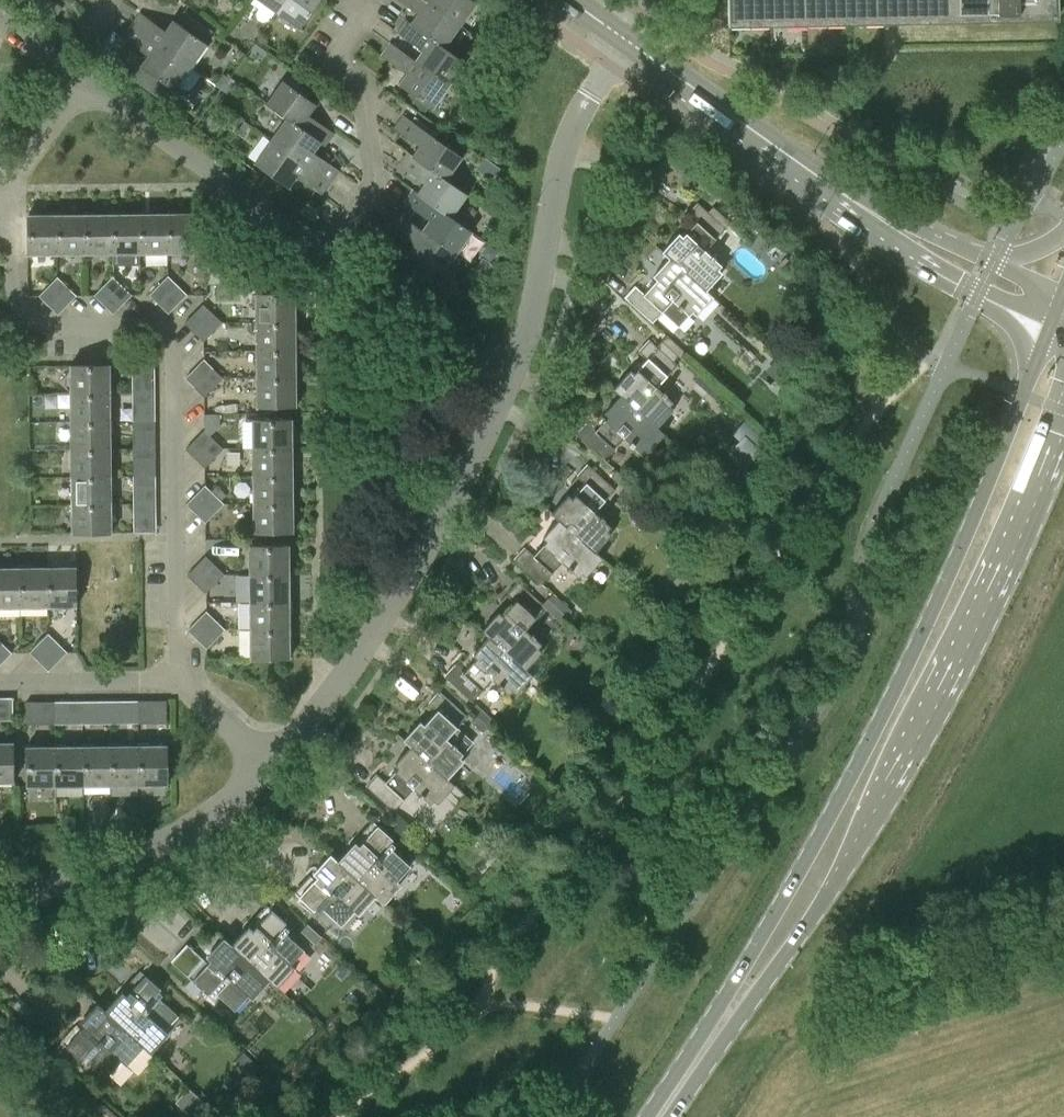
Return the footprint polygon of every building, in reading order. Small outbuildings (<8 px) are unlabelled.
[(277,13),(285,0),(258,0),(277,13)] [(277,13),(299,29),(320,0),(285,0),(277,13)] [(445,48),(461,25),(425,0),(397,0),(411,10),(413,9),(417,12),(409,22),(408,23),(444,49),(445,48)] [(461,25),(477,2),(473,0),(425,0),(461,25)] [(729,23),(882,19),(1055,16),(1057,16),(1056,0),(728,0),(729,23)] [(139,13),(131,24),(191,67),(207,44),(202,41),(210,30),(183,11),(175,22),(173,19),(163,33),(159,30),(160,27),(144,16),(139,13)] [(422,49),(414,60),(450,85),(466,62),(445,48),(444,49),(408,23),(409,22),(405,19),(395,33),(416,48),(417,46),(422,49)] [(191,67),(131,24),(122,37),(143,51),(145,49),(149,52),(140,65),(142,66),(134,77),(148,87),(156,76),(175,89),(176,88),(180,90),(184,91),(188,90),(192,89),(201,75),(190,68),(191,67)] [(433,109),(450,85),(414,60),(389,42),(379,55),(400,70),(402,67),(407,71),(398,84),(433,109)] [(224,72),(216,84),(222,88),(230,77),(224,72)] [(286,83),(307,98),(310,93),(289,78),(286,83)] [(282,80),(266,104),(286,118),(286,117),(320,142),(327,147),(335,135),(315,120),(314,122),(308,118),(317,105),(307,98),(286,83),(282,80)] [(416,139),(420,143),(412,154),(412,155),(447,179),(462,158),(402,115),(394,127),(414,142),(416,139)] [(286,117),(286,118),(270,140),(330,183),(339,170),(319,156),(318,157),(312,154),(320,142),(286,117)] [(245,120),(240,126),(246,130),(250,124),(245,120)] [(321,195),(330,183),(270,140),(254,163),(289,187),(297,175),(302,179),(301,180),(321,195)] [(425,180),(417,192),(452,217),(468,194),(447,179),(412,155),(412,154),(408,151),(398,164),(419,179),(421,177),(425,180)] [(452,217),(417,192),(412,189),(403,201),(424,216),(426,213),(430,217),(422,229),(421,230),(456,255),(472,232),(452,217)] [(661,251),(668,257),(705,290),(721,272),(717,269),(720,265),(704,250),(725,228),(697,203),(687,215),(695,222),(682,237),(678,233),(661,251)] [(405,253),(440,277),(456,255),(421,230),(422,229),(396,211),(387,224),(407,239),(409,237),(414,240),(405,253)] [(141,264),(141,253),(140,213),(112,214),(112,253),(112,264),(141,264)] [(140,213),(141,253),(168,253),(167,213),(140,213)] [(196,213),(167,213),(168,253),(196,252),(196,213)] [(28,254),(57,254),(57,214),(28,214),(28,254)] [(83,254),(83,214),(57,214),(57,254),(83,254)] [(83,214),(83,254),(112,253),(112,214),(83,214)] [(712,297),(705,290),(668,257),(651,276),(655,279),(641,294),(633,286),(623,297),(651,322),(661,312),(678,328),(689,316),(688,315),(691,311),(695,315),(712,297)] [(483,258),(476,268),(485,274),(491,264),(483,258)] [(208,284),(222,284),(221,260),(207,260),(208,284)] [(58,276),(49,286),(68,304),(77,295),(58,276)] [(113,276),(104,286),(123,304),(132,294),(113,276)] [(150,294),(159,303),(178,285),(168,276),(150,294)] [(187,294),(178,285),(159,303),(169,312),(187,294)] [(58,314),(68,304),(49,286),(39,295),(58,314)] [(114,313),(123,304),(104,286),(95,295),(114,313)] [(468,298),(455,289),(448,299),(460,308),(468,298)] [(256,293),(257,322),(296,321),(296,293),(256,293)] [(186,323),(195,332),(214,313),(205,304),(186,323)] [(223,322),(214,313),(195,332),(204,341),(223,322)] [(257,353),(297,353),(296,321),(257,322),(257,353)] [(661,341),(678,356),(682,360),(687,354),(677,345),(667,335),(661,341)] [(629,370),(611,388),(618,395),(619,394),(656,427),(672,409),(668,405),(672,402),(655,387),(676,365),(673,362),(678,356),(661,341),(656,347),(648,339),(637,351),(645,358),(632,373),(629,370)] [(257,377),(297,376),(297,353),(257,353),(257,377)] [(187,378),(196,387),(214,368),(205,359),(187,378)] [(133,364),(133,393),(156,393),(156,363),(133,364)] [(71,365),(72,393),(111,393),(111,364),(71,365)] [(224,377),(214,368),(196,387),(205,396),(224,377)] [(298,405),(297,376),(257,377),(258,406),(298,405)] [(718,393),(712,387),(707,392),(713,398),(718,393)] [(72,422),(111,421),(111,393),(72,393),(72,422)] [(156,420),(156,393),(133,393),(133,420),(156,420)] [(646,452),(664,434),(656,427),(619,394),(618,395),(602,412),(606,416),(593,430),(585,423),(574,434),(602,460),(623,437),(639,452),(642,449),(646,452)] [(253,419),(253,448),(293,447),(293,418),(253,419)] [(156,448),(156,420),(133,420),(134,448),(156,448)] [(72,449),(112,449),(111,421),(72,422),(72,449)] [(745,421),(733,434),(739,440),(731,450),(749,467),(758,450),(757,448),(765,439),(745,421)] [(187,449),(190,453),(195,457),(213,438),(205,431),(187,449)] [(224,450),(213,438),(195,457),(206,468),(224,450)] [(291,453),(293,453),(293,447),(253,448),(253,453),(251,453),(251,474),(291,474),(291,453)] [(157,453),(156,448),(134,448),(134,453),(131,453),(132,476),(155,476),(154,453),(157,453)] [(109,476),(112,476),(112,449),(72,449),(72,476),(109,476)] [(550,512),(556,518),(593,550),(609,533),(606,529),(609,525),(593,511),(614,489),(586,464),(575,476),(584,483),(571,497),(567,493),(550,512)] [(636,499),(642,492),(621,473),(615,481),(636,499)] [(251,502),(291,501),(291,474),(251,474),(251,502)] [(112,503),(112,476),(109,476),(72,476),(73,504),(109,503),(112,503)] [(155,503),(155,476),(132,476),(132,504),(155,503)] [(185,505),(194,514),(212,495),(203,486),(185,505)] [(636,500),(626,491),(621,497),(631,506),(636,500)] [(221,504),(212,495),(194,514),(204,523),(221,504)] [(292,530),(291,501),(251,502),(252,531),(292,530)] [(113,532),(112,503),(109,503),(73,504),(73,533),(110,532),(113,532)] [(155,531),(155,503),(132,504),(132,531),(155,531)] [(601,557),(593,550),(556,518),(541,535),(544,538),(532,552),(523,545),(512,557),(540,582),(560,560),(576,575),(580,571),(584,575),(601,557)] [(248,545),(248,573),(288,573),(288,545),(248,545)] [(187,575),(195,584),(213,565),(204,557),(187,575)] [(559,564),(551,573),(566,588),(574,579),(559,564)] [(221,574),(213,565),(195,584),(204,592),(221,574)] [(18,566),(0,566),(0,607),(19,607),(18,566)] [(47,606),(46,566),(18,566),(19,607),(47,606)] [(73,566),(46,566),(47,606),(74,606),(73,566)] [(248,601),(288,601),(288,573),(248,573),(248,601)] [(480,629),(488,636),(525,668),(541,650),(537,647),(540,643),(524,628),(544,605),(542,604),(516,581),(506,592),(514,599),(501,614),(496,610),(480,629)] [(548,598),(568,616),(573,610),(553,592),(548,598)] [(562,621),(568,616),(548,598),(542,604),(544,605),(562,621)] [(248,629),(288,629),(288,601),(248,601),(248,629)] [(187,631),(195,639),(213,621),(204,612),(187,631)] [(222,629),(213,621),(195,639),(204,648),(222,629)] [(288,657),(288,629),(248,629),(248,657),(288,657)] [(27,652),(37,661),(55,642),(45,633),(27,652)] [(532,675),(525,668),(488,636),(471,654),(476,658),(463,672),(454,665),(444,676),(472,701),(492,679),(508,693),(511,690),(515,693),(532,675)] [(64,652),(55,642),(37,661),(46,670),(64,652)] [(0,644),(0,662),(9,652),(0,644)] [(401,738),(410,746),(446,777),(463,759),(458,755),(462,752),(446,737),(466,714),(438,689),(428,701),(436,708),(423,722),(419,719),(401,738)] [(24,723),(53,723),(53,700),(24,701),(24,723)] [(53,723),(81,723),(81,700),(53,700),(53,723)] [(81,723),(109,723),(109,700),(81,700),(81,723)] [(109,723),(137,723),(136,700),(109,700),(109,723)] [(147,700),(136,700),(137,723),(147,722),(147,700)] [(476,705),(471,711),(488,726),(493,721),(476,705)] [(480,735),(488,726),(471,711),(470,712),(475,717),(469,725),(480,735)] [(0,741),(0,780),(12,780),(12,741),(0,741)] [(165,744),(137,745),(137,784),(166,783),(165,744)] [(26,785),(54,785),(54,745),(25,746),(26,785)] [(82,784),(82,745),(54,745),(54,785),(82,784)] [(109,784),(109,745),(82,745),(82,784),(109,784)] [(137,784),(137,745),(109,745),(109,784),(137,784)] [(454,784),(446,777),(410,746),(393,764),(397,768),(384,782),(376,775),(366,786),(394,811),(414,789),(430,803),(433,800),(437,803),(454,784)] [(372,822),(337,861),(375,896),(383,903),(396,889),(391,885),(409,866),(391,850),(396,844),(372,822)] [(361,911),(375,896),(337,861),(329,854),(293,893),(317,914),(322,909),(340,926),(357,907),(361,911)] [(266,906),(231,945),(268,980),(276,988),(290,973),(286,969),(303,950),(285,934),(290,928),(266,906)] [(307,924),(300,931),(314,944),(320,937),(307,924)] [(268,980),(231,945),(222,938),(202,960),(188,947),(172,964),(191,981),(201,990),(210,998),(215,993),(233,1009),(250,991),(254,995),(268,980)] [(423,964),(434,952),(428,946),(417,958),(423,964)] [(139,972),(104,1011),(142,1046),(149,1053),(164,1038),(159,1034),(176,1015),(158,999),(163,994),(139,972)] [(201,990),(191,981),(184,988),(195,998),(201,990)] [(128,1061),(142,1046),(104,1011),(95,1003),(59,1043),(84,1065),(89,1060),(107,1076),(124,1057),(128,1061)] [(193,1116),(200,1116),(209,1108),(201,1101),(189,1113),(193,1116)]
